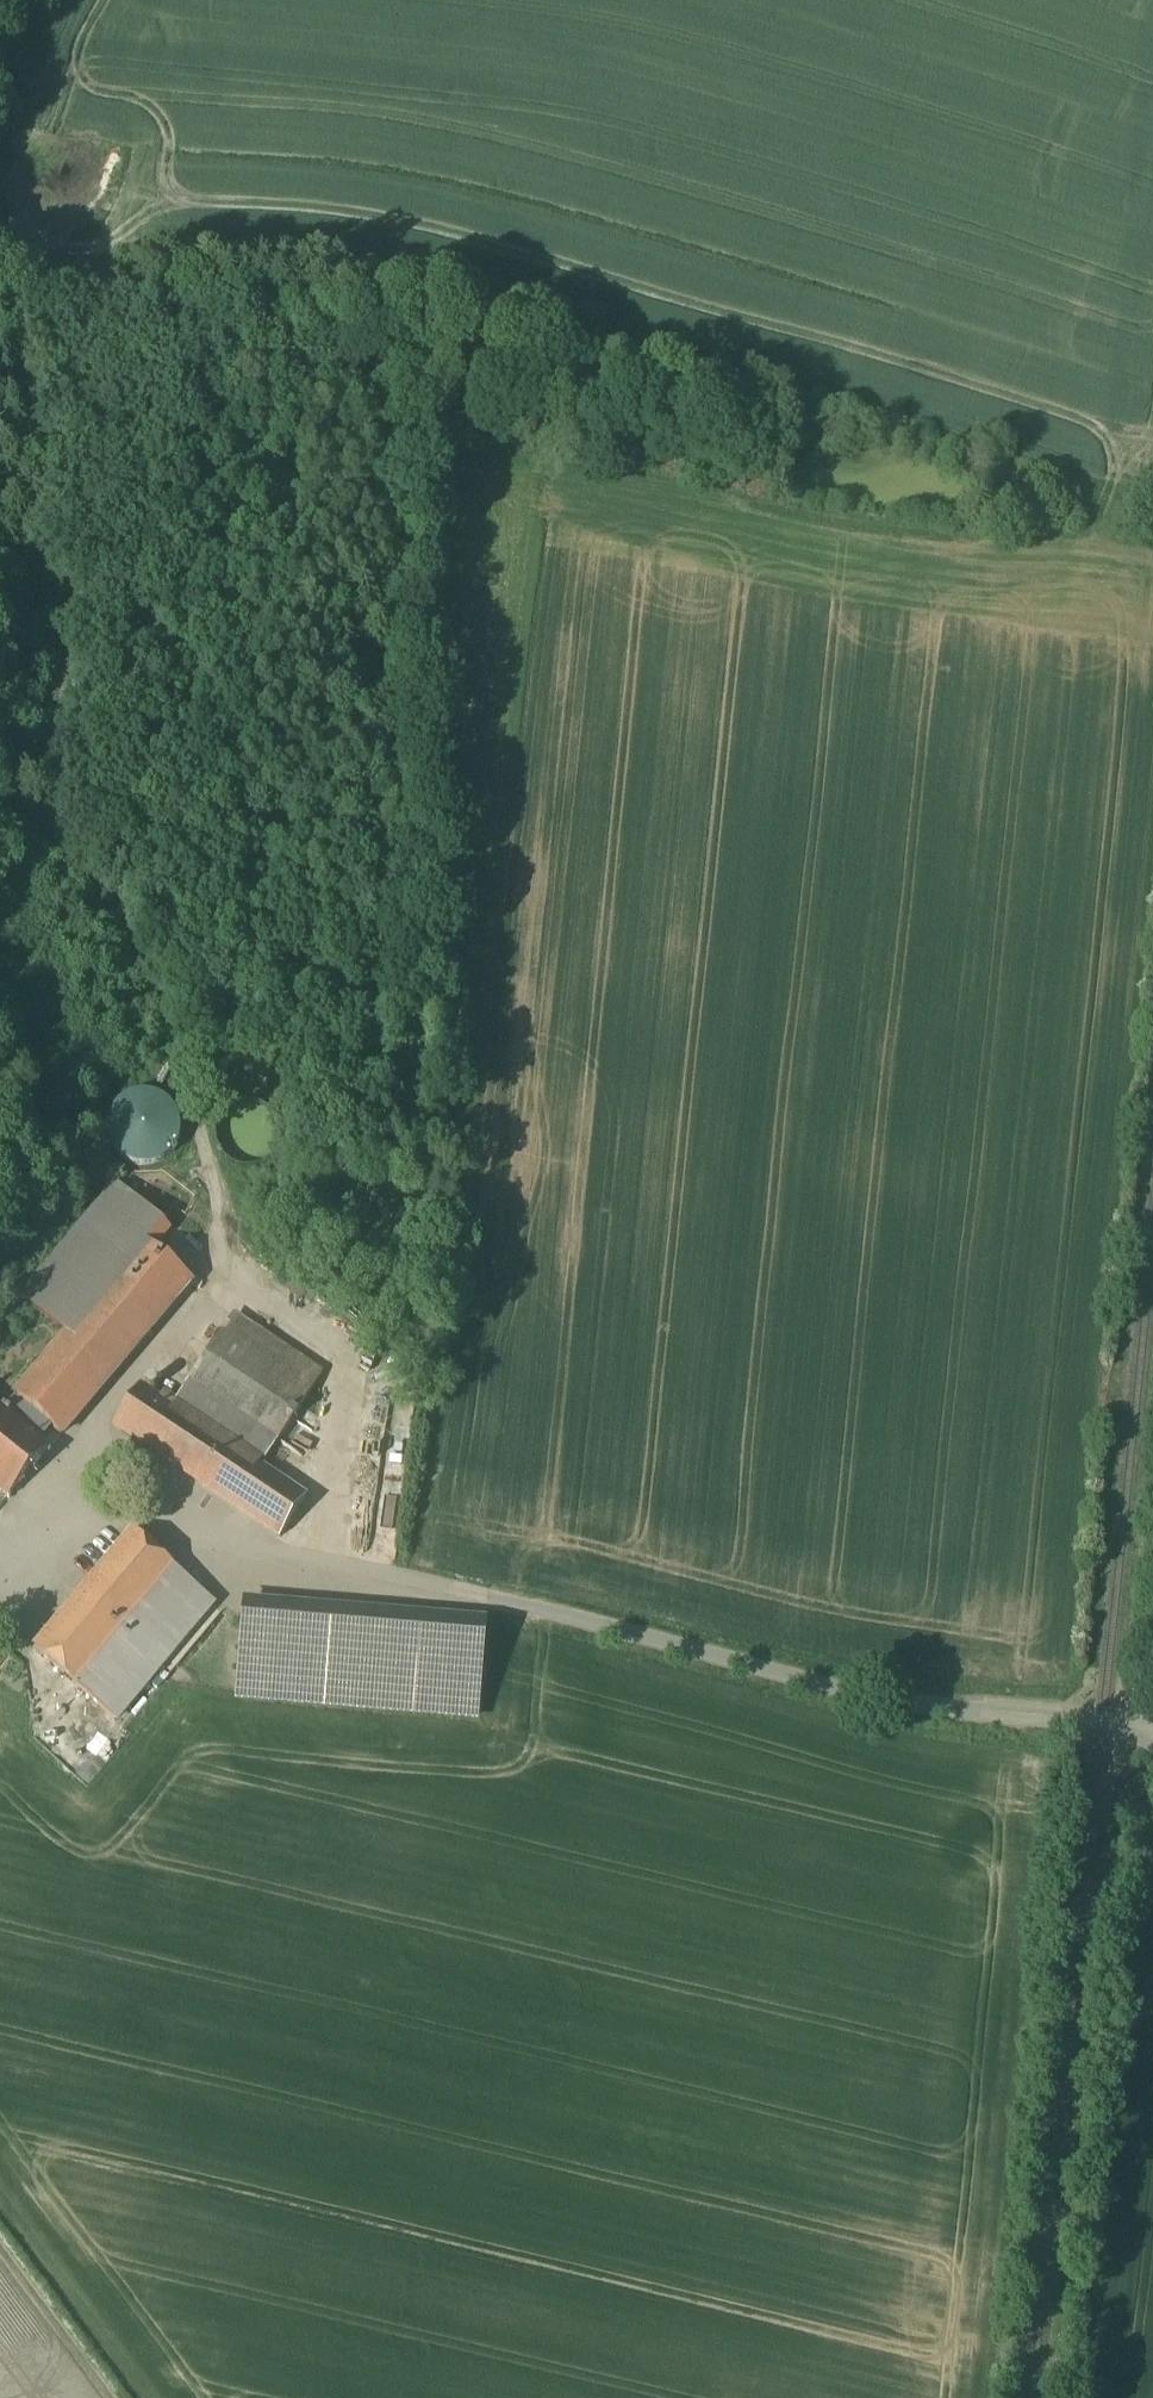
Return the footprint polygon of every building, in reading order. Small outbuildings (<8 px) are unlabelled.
[(148,1099),(131,1103),(121,1110),(114,1122),(112,1139),(115,1151),(122,1160),(135,1168),(156,1169),(173,1159),(180,1148),(183,1132),(179,1118),(169,1106),(148,1099)] [(249,1103),(232,1106),(222,1114),(215,1125),(212,1142),(216,1154),(223,1164),(236,1172),(257,1173),(274,1163),(281,1152),(284,1136),(280,1121),(269,1110),(249,1103)] [(113,1163),(21,1284),(61,1315),(9,1383),(66,1427),(116,1361),(192,1261),(148,1228),(167,1204),(113,1163)] [(325,1353),(234,1295),(176,1386),(147,1368),(113,1421),(272,1523),(306,1471),(265,1445),(325,1353)] [(0,1390),(0,1485),(1,1487),(49,1434),(0,1390)] [(227,1607),(129,1525),(31,1642),(129,1724),(227,1607)] [(496,1617),(252,1605),(247,1704),(491,1716),(496,1617)]
